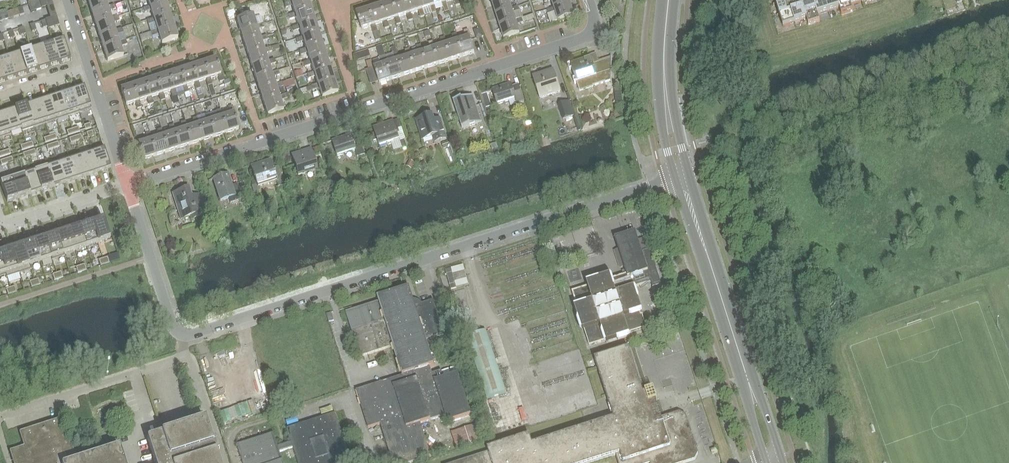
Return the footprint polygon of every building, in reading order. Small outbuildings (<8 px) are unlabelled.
[(29,13),(40,10),(37,0),(26,4),(29,13)] [(88,2),(92,14),(108,9),(108,8),(105,1),(108,0),(94,0),(88,2)] [(150,8),(150,9),(166,4),(165,0),(141,0),(141,2),(148,0),(150,8)] [(294,14),(295,15),(311,10),(308,0),(300,0),(292,3),(291,2),(284,4),(285,8),(292,6),(294,14)] [(392,2),(397,18),(398,18),(406,15),(408,22),(412,20),(410,14),(409,14),(405,0),(398,0),(392,2)] [(409,14),(410,14),(418,11),(420,18),(424,16),(422,10),(421,10),(418,0),(405,0),(409,14)] [(421,10),(422,10),(429,7),(432,14),(436,13),(434,6),(433,6),(431,0),(418,0),(421,10)] [(433,6),(434,6),(441,3),(444,11),(448,9),(446,2),(445,2),(444,0),(431,0),(433,6)] [(492,5),(496,16),(512,11),(512,10),(510,3),(516,1),(516,0),(507,0),(492,5)] [(545,4),(552,2),(554,9),(554,10),(570,5),(569,0),(544,0),(545,4)] [(779,15),(797,9),(794,0),(788,0),(776,4),(779,15)] [(813,4),(817,15),(828,12),(824,0),(812,0),(813,4)] [(828,12),(839,8),(837,0),(824,0),(828,12)] [(850,5),(849,0),(837,0),(839,8),(841,15),(852,11),(850,5)] [(392,2),(380,6),(386,22),(387,21),(394,19),(396,26),(401,25),(398,18),(397,18),(392,2)] [(151,12),(154,20),(154,21),(170,16),(166,4),(150,9),(150,8),(144,10),(145,14),(151,12)] [(817,15),(813,4),(802,7),(806,19),(808,25),(819,22),(817,15)] [(574,17),(570,5),(554,10),(554,9),(547,11),(549,16),(556,14),(558,22),(574,17)] [(114,6),(108,8),(108,9),(92,14),(96,26),(112,21),(111,20),(109,13),(116,11),(114,6)] [(374,25),(375,25),(382,23),(384,30),(389,28),(387,21),(386,22),(380,6),(369,10),(374,25)] [(783,26),(806,19),(802,7),(797,9),(779,15),(783,26)] [(519,8),(512,10),(512,11),(496,16),(500,28),(516,23),(516,22),(514,15),(520,13),(519,8)] [(296,18),(298,26),(298,27),(315,22),(311,10),(295,15),(294,14),(288,16),(289,20),(296,18)] [(374,25),(369,10),(356,13),(362,29),(370,27),(375,42),(380,40),(375,25),(374,25)] [(237,21),(240,33),(256,28),(256,26),(254,19),(260,17),(259,12),(252,14),(252,16),(237,21)] [(174,27),(170,16),(154,21),(154,20),(147,22),(149,26),(155,24),(158,31),(158,32),(174,27)] [(47,30),(58,27),(55,18),(44,21),(44,22),(46,29),(47,30)] [(118,18),(111,20),(112,21),(96,26),(99,38),(116,33),(115,32),(113,24),(119,22),(118,18)] [(522,20),(516,22),(516,23),(500,28),(504,40),(520,34),(517,27),(524,24),(522,20)] [(299,30),(302,37),(302,39),(319,34),(315,22),(298,27),(298,26),(292,28),(293,32),(299,30)] [(263,24),(256,26),(256,28),(240,33),(244,45),(260,39),(260,38),(258,31),(264,29),(263,24)] [(158,32),(158,31),(151,33),(152,38),(159,35),(162,44),(177,39),(174,27),(158,32)] [(122,30),(115,32),(116,33),(99,38),(103,49),(119,44),(117,36),(123,34),(122,30)] [(466,38),(458,41),(457,41),(462,57),(474,53),(469,38),(470,37),(468,30),(463,32),(466,38)] [(151,39),(150,34),(139,38),(140,42),(151,39)] [(303,42),(306,49),(306,51),(322,45),(319,34),(302,39),(302,37),(295,39),(297,44),(303,42)] [(445,45),(450,61),(462,57),(457,41),(458,41),(456,34),(452,36),(454,42),(447,44),(445,45)] [(244,45),(248,57),(264,52),(264,50),(261,42),(268,40),(266,36),(260,38),(260,39),(244,45)] [(442,46),(435,48),(433,49),(439,65),(450,61),(445,45),(447,44),(444,38),(440,39),(442,46)] [(63,39),(52,43),(59,64),(70,60),(63,39)] [(125,42),(119,44),(103,49),(107,62),(123,56),(120,48),(127,46),(125,42)] [(430,50),(423,52),(422,53),(427,69),(439,65),(433,49),(435,48),(433,42),(428,43),(430,50)] [(59,64),(52,43),(41,46),(48,67),(59,64)] [(307,54),(309,62),(310,63),(326,58),(322,45),(306,51),(306,49),(299,51),(300,56),(307,54)] [(41,46),(30,50),(37,71),(48,67),(41,46)] [(376,48),(380,58),(386,56),(382,46),(376,48)] [(418,54),(411,56),(410,56),(415,72),(427,69),(422,53),(423,52),(421,46),(416,47),(418,54)] [(270,48),(264,50),(264,52),(248,57),(252,68),(268,63),(267,62),(265,55),(272,53),(270,48)] [(359,52),(361,59),(373,56),(371,49),(359,52)] [(407,58),(399,60),(398,60),(403,76),(415,72),(410,56),(411,56),(409,49),(404,51),(407,58)] [(37,71),(30,50),(20,53),(26,74),(37,71)] [(20,53),(9,57),(15,78),(26,74),(20,53)] [(398,60),(399,60),(397,53),(393,55),(395,61),(388,64),(386,64),(391,80),(403,76),(398,60)] [(611,58),(598,62),(598,61),(598,62),(598,64),(593,65),(590,58),(570,64),(579,91),(611,81),(611,82),(612,56),(611,56),(611,58)] [(15,78),(9,57),(0,60),(0,68),(4,81),(15,78)] [(386,64),(388,64),(385,57),(381,59),(383,65),(374,68),(379,84),(391,80),(386,64)] [(312,66),(314,73),(314,75),(330,69),(326,58),(310,63),(309,62),(304,63),(305,68),(312,66)] [(220,74),(215,59),(203,63),(208,79),(210,78),(217,76),(219,83),(224,81),(222,74),(220,74)] [(274,59),(267,62),(268,63),(252,68),(256,80),(272,75),(271,73),(269,66),(276,64),(274,59)] [(208,79),(203,63),(192,67),(197,83),(198,82),(205,80),(211,97),(216,96),(210,78),(208,79)] [(185,86),(186,86),(193,83),(196,90),(201,89),(198,82),(197,83),(192,67),(180,70),(185,86)] [(334,81),(330,69),(314,75),(314,73),(307,75),(309,80),(315,78),(318,85),(318,86),(334,81)] [(173,90),(174,89),(181,87),(184,94),(188,93),(186,86),(185,86),(180,70),(168,74),(173,90)] [(533,76),(540,98),(540,96),(546,94),(547,96),(560,92),(553,70),(552,70),(553,73),(542,76),(541,74),(541,75),(534,77),(533,76)] [(256,80),(260,92),(275,86),(275,85),(273,78),(280,76),(278,71),(271,73),(272,75),(256,80)] [(168,74),(156,78),(161,94),(163,93),(170,91),(172,98),(177,97),(174,89),(173,90),(168,74)] [(156,78),(145,82),(150,98),(151,97),(158,95),(160,102),(165,100),(163,93),(161,94),(156,78)] [(319,90),(322,98),(338,93),(334,81),(318,86),(318,85),(311,87),(313,92),(319,90)] [(145,82),(133,86),(138,101),(139,101),(147,99),(149,106),(153,104),(151,97),(150,98),(145,82)] [(279,98),(279,97),(277,90),(284,88),(282,83),(275,85),(275,86),(260,92),(263,103),(279,98)] [(511,84),(492,90),(497,105),(515,99),(516,105),(524,102),(518,86),(512,88),(511,84)] [(141,108),(139,101),(138,101),(133,86),(120,90),(126,106),(135,103),(137,110),(141,108)] [(87,97),(84,87),(72,91),(79,113),(90,109),(91,109),(89,103),(87,97)] [(72,91),(61,95),(68,117),(79,113),(72,91)] [(61,95),(49,98),(56,120),(68,117),(61,95)] [(286,95),(279,97),(279,98),(263,103),(267,115),(283,110),(280,101),(287,99),(286,95)] [(473,96),(453,102),(453,103),(462,128),(461,128),(461,129),(481,122),(473,96)] [(49,98),(38,102),(45,124),(56,120),(49,98)] [(574,116),(570,101),(558,105),(563,120),(574,116)] [(26,106),(33,128),(45,124),(38,102),(26,106)] [(26,106),(15,109),(21,129),(22,129),(23,131),(33,128),(26,106)] [(230,114),(222,117),(221,117),(226,133),(238,129),(233,114),(234,114),(232,106),(228,108),(230,114)] [(3,113),(10,135),(11,135),(10,133),(21,129),(15,109),(3,113)] [(209,121),(214,137),(226,133),(221,117),(222,117),(220,110),(216,112),(218,118),(211,120),(209,121)] [(0,114),(0,139),(10,135),(3,113),(0,114)] [(197,125),(203,141),(214,137),(209,121),(211,120),(209,114),(204,116),(206,122),(199,124),(197,125)] [(416,120),(416,121),(418,120),(421,128),(418,129),(422,141),(438,135),(440,141),(446,139),(442,127),(436,129),(432,115),(416,120)] [(194,126),(187,128),(185,128),(191,145),(203,141),(197,125),(199,124),(197,118),(192,119),(194,126)] [(393,121),(387,123),(388,127),(375,132),(374,128),(373,128),(374,128),(375,132),(374,132),(379,147),(399,140),(393,121)] [(182,130),(175,132),(174,132),(179,149),(191,145),(185,128),(187,128),(185,122),(180,123),(182,130)] [(170,133),(163,136),(162,136),(167,152),(179,149),(174,132),(175,132),(173,125),(168,127),(170,133)] [(159,137),(151,140),(150,140),(155,156),(167,152),(162,136),(163,136),(161,129),(157,131),(159,137)] [(143,160),(155,156),(150,140),(151,140),(149,133),(145,135),(147,141),(138,144),(143,160)] [(351,135),(332,141),(337,156),(355,151),(357,157),(364,155),(359,137),(352,139),(351,135)] [(451,158),(456,157),(453,146),(448,148),(451,158)] [(92,150),(99,172),(110,169),(103,147),(92,150)] [(304,153),(291,157),(292,157),(298,175),(317,169),(310,148),(304,150),(304,153)] [(87,176),(99,172),(92,150),(80,154),(87,176)] [(76,180),(87,176),(80,154),(69,158),(76,180)] [(64,184),(76,180),(69,158),(68,158),(68,160),(58,164),(64,184)] [(270,161),(251,167),(257,188),(258,188),(257,185),(275,179),(278,187),(284,185),(278,166),(273,168),(270,161)] [(419,175),(428,169),(424,162),(415,168),(419,175)] [(64,184),(58,164),(46,168),(53,187),(64,184)] [(41,191),(53,187),(46,168),(35,171),(41,191)] [(30,195),(41,191),(35,171),(24,175),(23,173),(30,195)] [(18,199),(30,195),(23,173),(11,177),(18,199)] [(228,175),(208,181),(208,182),(213,180),(220,201),(228,198),(230,203),(242,200),(237,184),(231,186),(228,175)] [(18,199),(11,177),(0,180),(0,182),(7,202),(18,199)] [(188,189),(172,194),(177,207),(179,206),(183,218),(180,219),(181,219),(190,216),(191,220),(205,215),(200,199),(193,202),(188,189)] [(200,200),(204,214),(209,212),(205,199),(200,200)] [(103,219),(92,223),(98,243),(110,239),(103,219)] [(86,247),(98,243),(92,223),(80,227),(86,247)] [(68,231),(75,251),(86,247),(80,227),(68,231)] [(75,251),(68,231),(57,235),(64,257),(64,256),(64,254),(65,254),(75,251)] [(626,275),(611,280),(610,276),(587,284),(588,287),(573,292),(572,292),(575,301),(577,307),(573,308),(581,332),(584,330),(589,346),(605,341),(606,345),(629,337),(628,334),(646,329),(646,327),(642,315),(640,316),(639,313),(643,312),(635,289),(632,290),(631,288),(651,282),(652,288),(661,285),(661,284),(649,249),(641,252),(638,242),(636,233),(615,239),(626,275)] [(52,260),(64,257),(57,235),(45,238),(52,260)] [(52,260),(45,238),(34,242),(40,262),(51,258),(51,261),(52,260)] [(40,262),(34,242),(22,246),(30,270),(31,270),(29,265),(40,262)] [(27,271),(30,270),(22,246),(10,250),(18,274),(27,271)] [(10,250),(0,253),(0,257),(7,278),(18,274),(10,250)] [(451,269),(445,271),(450,290),(456,288),(463,287),(468,285),(463,268),(463,266),(451,269)] [(377,299),(379,303),(346,313),(360,358),(393,347),(402,376),(356,391),(368,428),(380,425),(392,462),(411,462),(431,457),(421,424),(445,416),(447,423),(472,416),(458,374),(444,379),(441,371),(432,374),(430,367),(434,366),(426,341),(444,335),(433,301),(415,307),(409,289),(377,299)] [(486,331),(466,337),(487,399),(506,393),(486,331)] [(659,413),(652,391),(643,394),(628,349),(594,360),(614,419),(532,446),(529,436),(487,450),(488,453),(459,462),(593,462),(615,456),(618,462),(647,462),(649,462),(687,462),(695,461),(698,454),(686,416),(679,413),(661,419),(659,413)] [(279,452),(293,448),(298,462),(351,462),(335,414),(287,429),(291,443),(278,448),(273,434),(237,446),(243,462),(283,462),(279,452)] [(13,462),(124,462),(119,448),(76,461),(62,419),(19,433),(24,447),(9,451),(13,462)] [(216,454),(219,453),(216,444),(213,445),(205,420),(147,439),(155,462),(219,462),(216,454)] [(453,431),(459,447),(485,438),(480,423),(453,431)]
